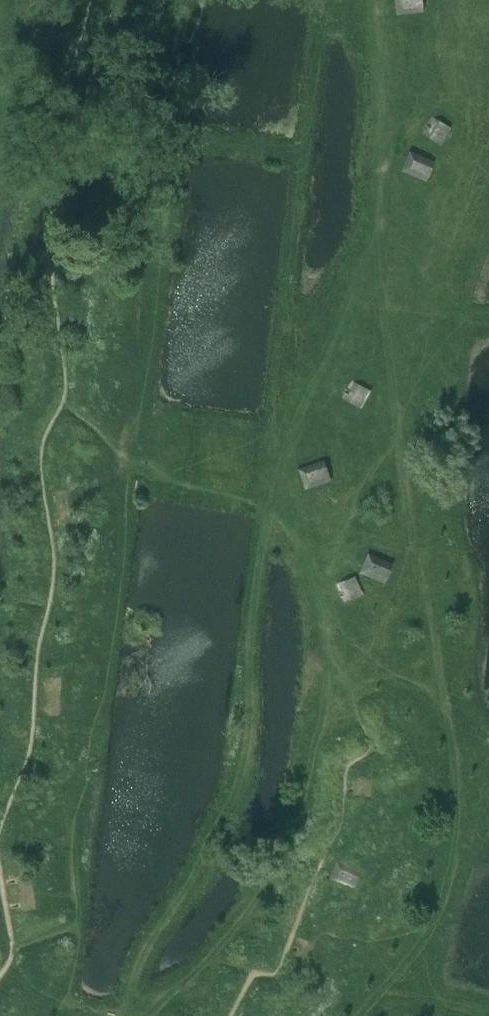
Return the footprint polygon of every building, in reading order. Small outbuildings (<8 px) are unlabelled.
[(397,18),(428,15),(427,0),(395,0),(397,18)] [(425,122),(426,123),(424,126),(424,125),(423,126),(424,126),(421,130),(441,142),(451,125),(432,113),(427,122),(426,122),(425,122)] [(437,162),(409,147),(398,168),(426,184),(437,162)] [(345,389),(344,392),(343,391),(343,392),(344,393),(341,397),(361,407),(371,389),(351,379),(346,388),(345,388),(345,389)] [(324,459),(299,467),(305,487),(330,479),(324,459)] [(394,560),(369,550),(361,573),(386,582),(394,560)] [(342,576),(343,577),(340,578),(340,577),(339,578),(335,580),(344,601),(362,593),(353,572),(344,577),(343,576),(342,576)] [(370,874),(341,862),(332,884),(361,896),(370,874)]
